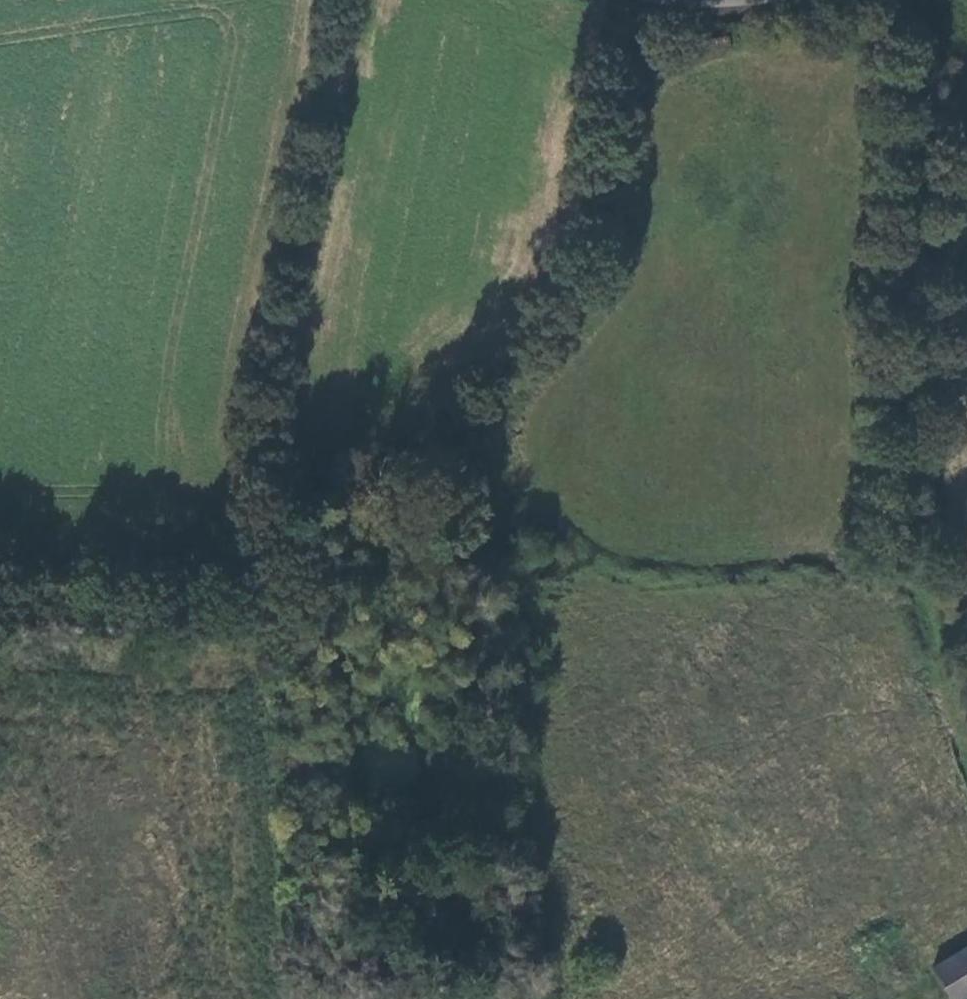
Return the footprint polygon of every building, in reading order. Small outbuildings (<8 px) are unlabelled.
[(934,964),(955,998),(959,998),(966,994),(966,943),(934,964)]
